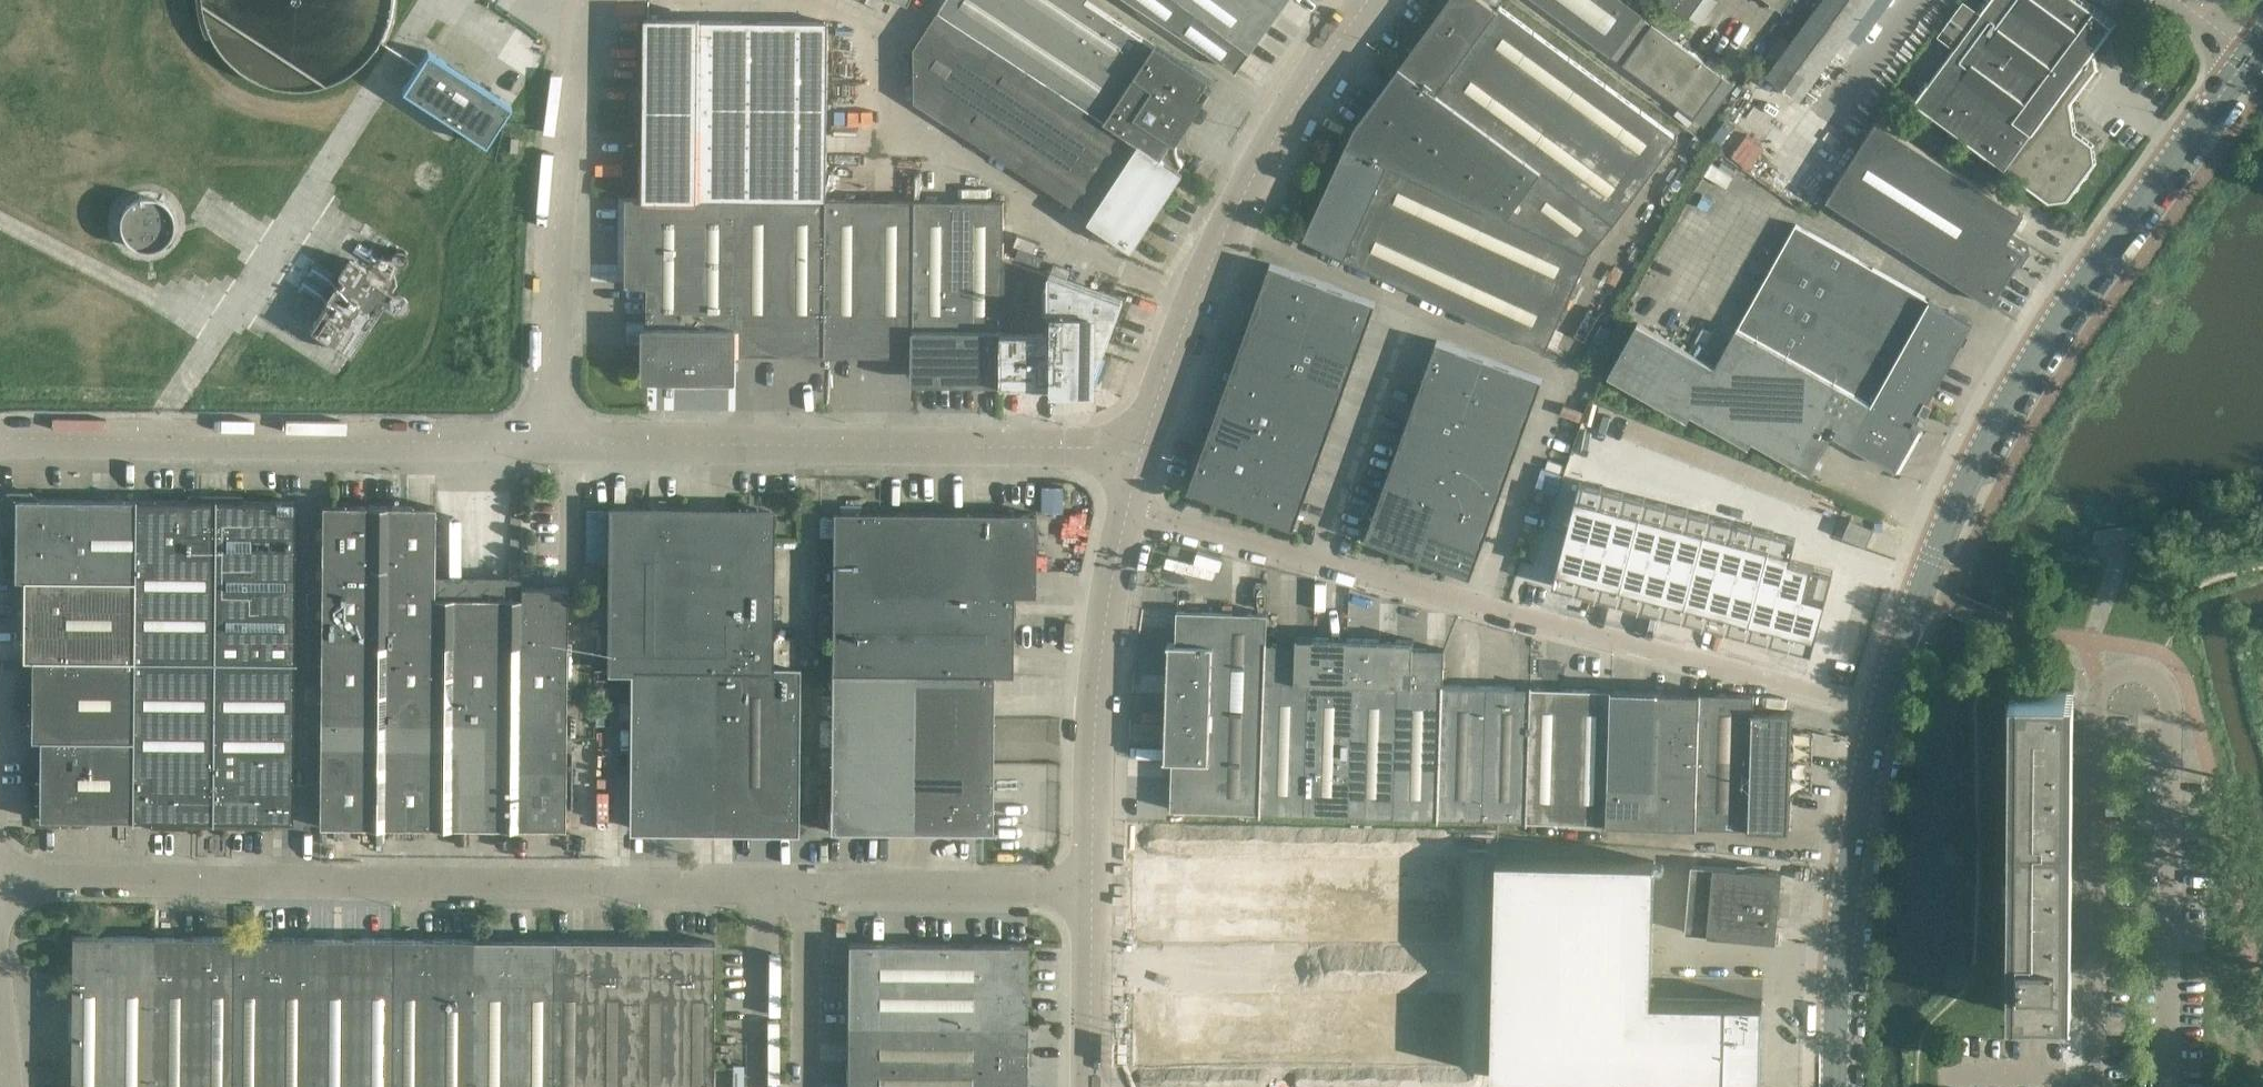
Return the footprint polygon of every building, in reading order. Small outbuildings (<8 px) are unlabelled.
[(375,42),(383,22),(386,1),(386,0),(194,0),(196,18),(203,39),(214,57),(229,72),(247,84),(267,92),(288,94),(309,92),(330,86),(348,75),(364,60),(375,42)] [(941,6),(914,47),(914,100),(1132,242),(1183,163),(1178,154),(1177,144),(1178,134),(1182,125),(1211,81),(1085,0),(945,0),(941,6)] [(1286,0),(1132,0),(1236,69),(1286,0)] [(1303,237),(1345,256),(1343,259),(1544,351),(1588,255),(1614,222),(1677,137),(1499,7),(1497,9),(1485,0),(1447,0),(1399,66),(1402,68),(1374,105),(1356,130),(1350,144),(1347,142),(1303,237)] [(1705,123),(1733,84),(1618,0),(1535,0),(1705,123)] [(1686,16),(1698,0),(1665,0),(1686,16)] [(1768,74),(1801,98),(1872,0),(1822,0),(1768,74)] [(1783,10),(1790,0),(1769,0),(1783,10)] [(2075,0),(1989,0),(1916,102),(2049,200),(2071,198),(2096,163),(2092,145),(2074,133),(2065,95),(2070,94),(2089,68),(2094,68),(2090,52),(2110,25),(2075,0)] [(1641,16),(1675,41),(1681,32),(1647,8),(1641,16)] [(1005,203),(827,201),(828,23),(650,21),(649,199),(627,198),(626,286),(648,287),(648,379),(734,379),(734,355),(826,355),(919,356),(919,381),(1056,382),(1056,387),(1091,386),(1102,354),(1106,355),(1113,337),(1108,336),(1121,301),(1005,258),(1005,203)] [(507,107),(421,56),(397,98),(483,148),(507,107)] [(1875,121),(1870,128),(1825,199),(1993,304),(2025,251),(2023,241),(2011,233),(2023,214),(1875,121)] [(175,234),(177,224),(175,213),(170,203),(161,196),(151,193),(140,193),(130,196),(122,203),(116,213),(114,224),(116,234),(122,244),(130,251),(140,255),(151,255),(161,251),(170,244),(175,234)] [(1796,224),(1726,349),(1715,367),(1638,323),(1608,376),(1687,420),(1691,413),(1749,446),(1752,440),(1810,472),(1834,429),(1895,463),(1928,402),(1960,345),(1972,323),(1796,224)] [(319,334),(359,358),(398,294),(371,278),(372,272),(361,265),(319,334)] [(1375,303),(1269,265),(1188,491),(1293,529),(1375,303)] [(1657,319),(1650,330),(1696,356),(1703,345),(1657,319)] [(1541,380),(1436,341),(1364,539),(1470,577),(1541,380)] [(1580,482),(1553,585),(1811,652),(1833,570),(1790,559),(1796,538),(1580,482)] [(294,502),(81,500),(33,499),(29,495),(18,495),(18,499),(11,499),(11,500),(4,501),(4,527),(11,527),(11,577),(13,577),(13,598),(19,598),(20,656),(21,656),(21,679),(27,679),(27,737),(30,737),(30,761),(36,761),(36,821),(291,822),(294,502)] [(436,508),(321,506),(319,828),(564,829),(567,590),(521,589),(521,601),(434,600),(436,508)] [(589,510),(588,530),(607,531),(608,510),(589,510)] [(608,511),(607,671),(632,671),(631,828),(794,829),(795,669),(769,669),(770,511),(608,511)] [(832,512),(830,675),(828,831),(932,832),(991,832),(992,676),(1011,676),(1012,596),(1034,596),(1035,514),(832,512)] [(1843,537),(1866,547),(1874,529),(1851,519),(1843,537)] [(1164,756),(1164,761),(1172,761),(1171,776),(1170,810),(1261,813),(1350,815),(1439,818),(1527,821),(1607,823),(1613,824),(1638,824),(1696,826),(1751,828),(1789,829),(1791,735),(1791,731),(1792,724),(1792,715),(1792,713),(1754,712),(1754,695),(1701,693),(1682,693),(1644,692),(1632,691),(1626,691),(1622,691),(1611,691),(1539,689),(1531,688),(1515,688),(1477,687),(1461,686),(1443,686),(1444,650),(1414,649),(1414,641),(1413,641),(1379,640),(1355,639),(1297,638),(1297,645),(1279,645),(1266,644),(1267,615),(1257,614),(1232,614),(1176,612),(1175,644),(1167,644),(1166,677),(1164,756)] [(2074,693),(2074,692),(2010,691),(2009,693),(2011,693),(2009,1011),(2007,1011),(2007,1013),(2071,1013),(2071,1012),(2064,1011),(2064,980),(2067,980),(2069,966),(2068,952),(2064,952),(2066,693),(2074,693)] [(1638,837),(1638,824),(1613,824),(1612,837),(1638,837)] [(1651,999),(1654,861),(1497,857),(1492,1077),(1760,1083),(1762,1002),(1651,999)] [(1455,865),(1135,864),(1135,939),(1455,940),(1455,865)] [(1783,874),(1693,865),(1687,931),(1777,939),(1783,874)] [(712,1066),(712,942),(310,939),(72,937),(70,1086),(711,1086),(712,1066)] [(1027,944),(848,943),(847,1086),(1026,1086),(1027,944)] [(1135,999),(1134,1062),(1455,1062),(1455,1000),(1135,999)] [(712,1066),(711,1086),(745,1086),(746,1066),(712,1066)]
